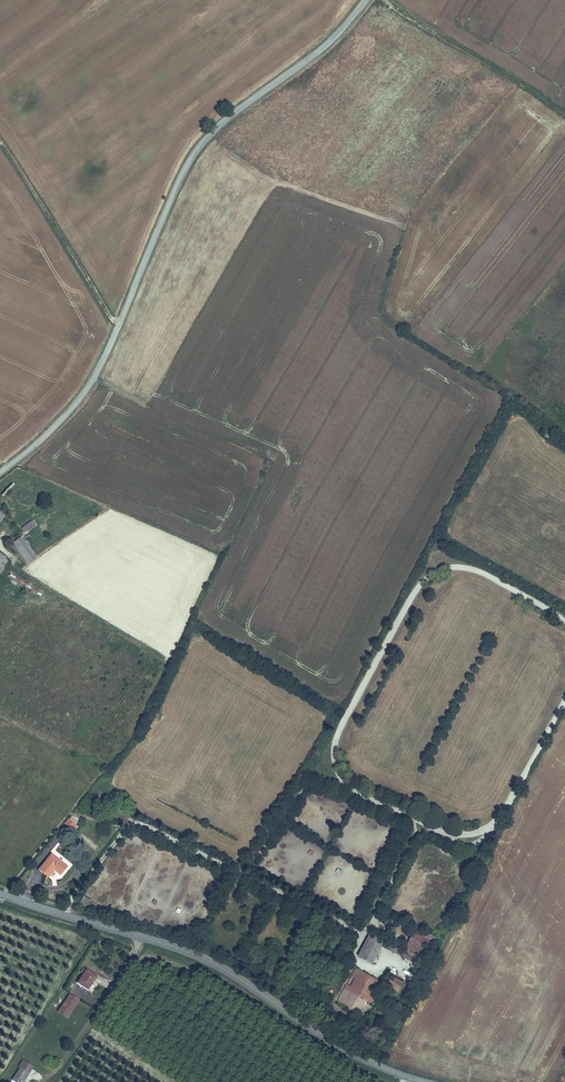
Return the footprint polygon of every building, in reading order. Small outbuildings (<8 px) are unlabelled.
[(26,517),(20,530),(24,532),(29,519),(26,517)] [(17,540),(8,547),(22,565),(31,558),(17,540)] [(106,790),(96,803),(101,807),(112,795),(106,790)] [(73,826),(81,833),(84,828),(76,822),(73,826)] [(69,877),(75,870),(58,856),(46,871),(56,879),(62,872),(69,877)] [(91,899),(87,905),(95,910),(99,903),(91,899)] [(381,943),(421,963),(407,995),(413,998),(430,957),(425,955),(437,931),(418,922),(407,946),(372,929),(358,957),(371,964),(381,943)] [(98,973),(88,967),(81,978),(91,984),(98,973)] [(366,999),(369,994),(377,979),(359,969),(355,977),(350,985),(347,984),(344,989),(344,990),(347,991),(341,1003),(359,1011),(366,999)] [(388,984),(400,992),(405,982),(396,976),(395,979),(392,977),(388,984)] [(79,994),(70,987),(57,1005),(67,1012),(79,994)] [(347,991),(344,990),(338,1001),(341,1003),(347,991)] [(376,999),(369,994),(366,999),(374,1003),(376,999)] [(25,1080),(35,1064),(25,1057),(20,1064),(22,1065),(14,1076),(21,1080),(22,1078),(25,1080)]
